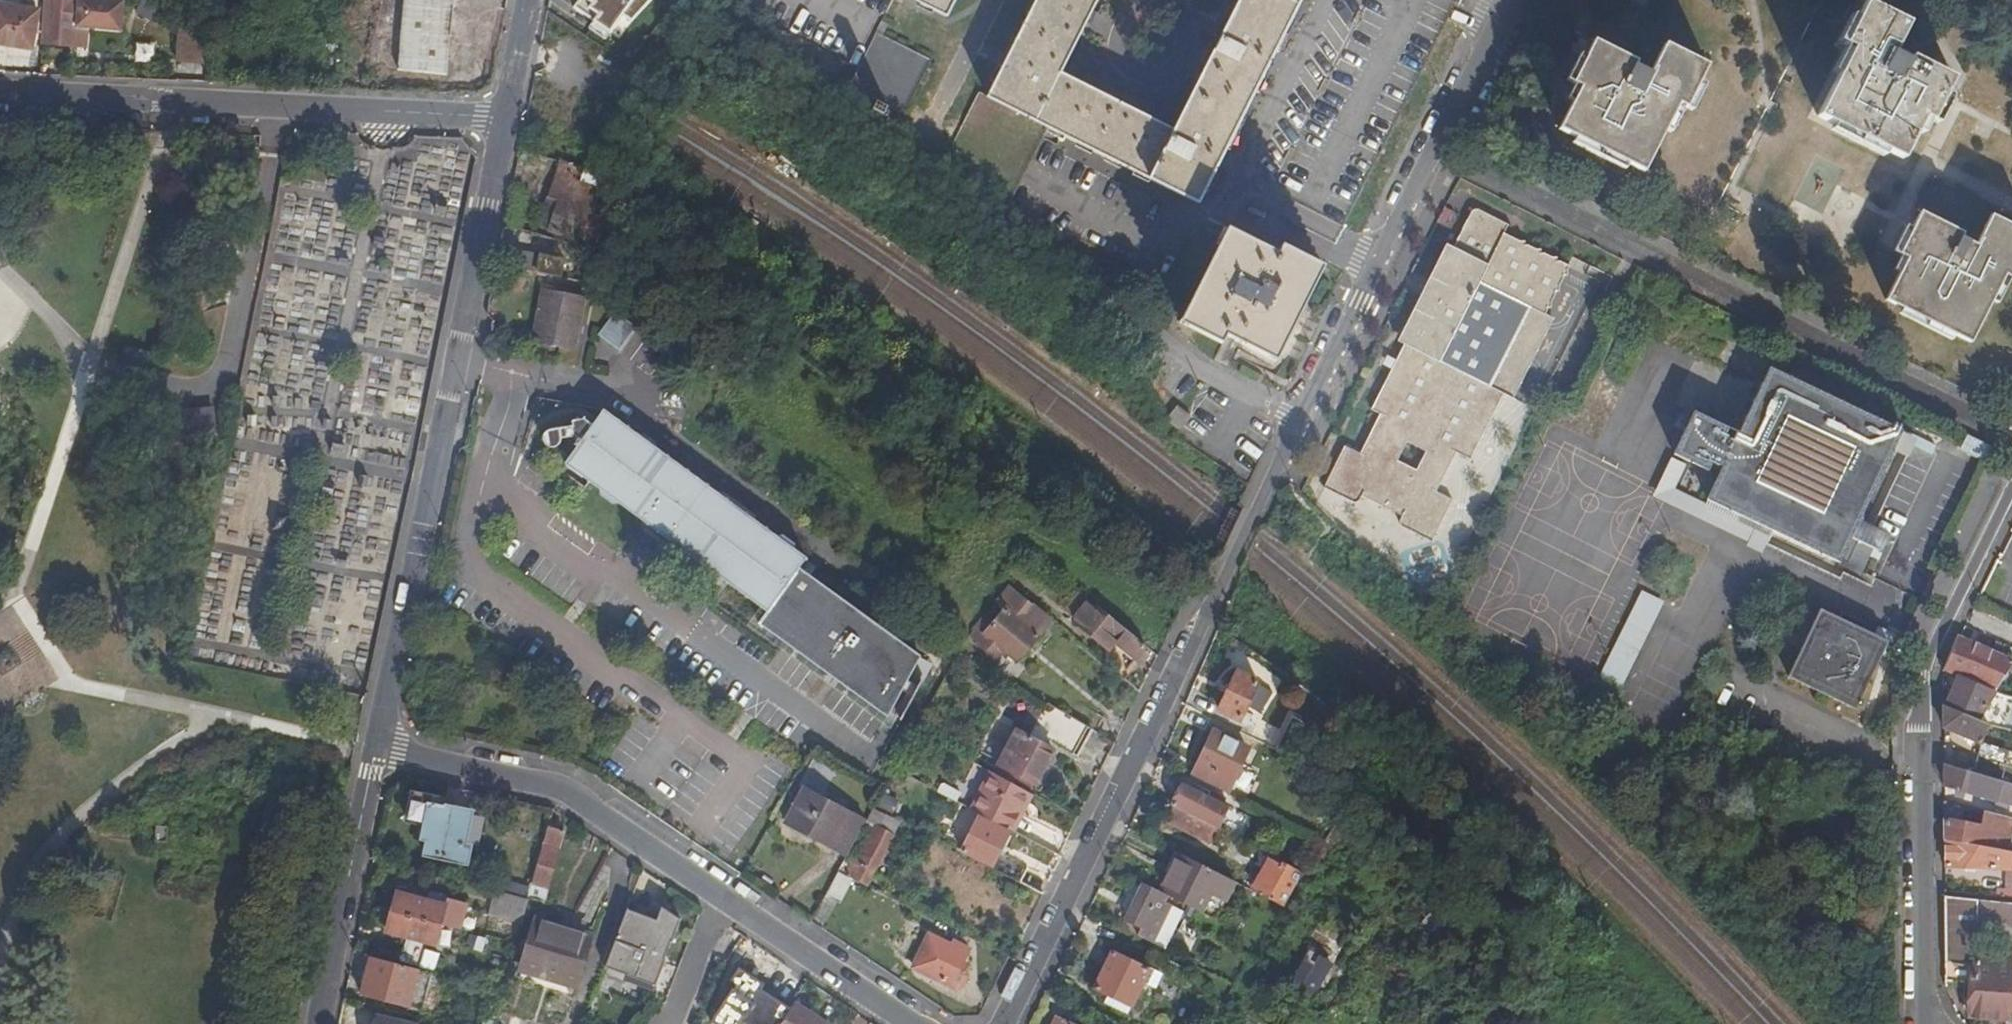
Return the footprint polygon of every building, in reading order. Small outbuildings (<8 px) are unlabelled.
[(121,23),(100,9),(86,0),(46,0),(43,44),(87,46),(88,28),(120,31),(121,23)] [(121,23),(122,1),(108,0),(86,0),(100,9),(121,23)] [(400,55),(448,60),(455,0),(406,0),(400,55)] [(955,0),(919,0),(948,15),(955,0)] [(985,99),(1047,131),(1204,211),(1311,0),(1246,0),(1177,134),(1059,74),(1087,20),(1097,0),(1036,0),(1004,62),(985,99)] [(1895,54),(1908,27),(1891,14),(1867,2),(1845,44),(1853,48),(1818,116),(1911,164),(1932,122),(1925,118),(1938,92),(1946,96),(1954,79),(1912,58),(1909,62),(1895,54)] [(0,4),(0,43),(32,49),(39,10),(0,4)] [(884,34),(889,22),(883,20),(878,31),(851,85),(879,100),(876,107),(886,112),(890,105),(905,113),(933,59),(884,34)] [(1595,40),(1586,58),(1593,62),(1581,87),(1559,129),(1644,172),(1679,105),(1687,109),(1710,66),(1665,43),(1650,73),(1635,66),(1637,61),(1595,40)] [(1593,62),(1586,58),(1573,83),(1581,87),(1593,62)] [(1932,122),(1946,96),(1938,92),(1925,118),(1932,122)] [(1047,131),(985,99),(979,93),(948,155),(1009,204),(1047,131)] [(603,181),(558,165),(536,223),(545,226),(579,239),(595,196),(597,197),(603,181)] [(1495,385),(1526,402),(1537,380),(1590,278),(1599,282),(1605,269),(1580,257),(1565,249),(1560,257),(1549,252),(1549,249),(1544,250),(1537,246),(1535,246),(1534,241),(1529,242),(1521,237),(1518,238),(1518,233),(1514,234),(1497,225),(1501,216),(1469,200),(1468,201),(1466,202),(1459,214),(1567,280),(1536,340),(1441,248),(1437,256),(1445,260),(1412,322),(1406,319),(1363,400),(1371,405),(1351,444),(1336,436),(1316,478),(1345,493),(1349,492),(1353,485),(1393,506),(1389,513),(1390,517),(1420,533),(1441,491),(1427,483),(1447,444),(1461,451),(1495,385)] [(1912,230),(1919,234),(1906,260),(1885,301),(1970,344),(2004,276),(2011,280),(2011,226),(1992,216),(1976,246),(1961,238),(1963,233),(1921,212),(1912,230)] [(1459,214),(1441,248),(1536,340),(1567,280),(1459,214)] [(1278,368),(1321,272),(1213,223),(1170,320),(1278,368)] [(1919,234),(1912,230),(1898,256),(1906,260),(1919,234)] [(560,279),(578,282),(583,259),(565,255),(565,258),(521,250),(518,267),(560,276),(560,279)] [(1399,315),(1406,319),(1412,322),(1445,260),(1437,256),(1431,253),(1399,315)] [(586,295),(545,288),(533,341),(576,349),(586,295)] [(156,348),(133,344),(126,346),(124,355),(130,361),(152,365),(156,348)] [(1815,365),(1818,359),(1807,354),(1804,359),(1815,365)] [(1840,560),(1860,522),(1893,452),(1899,439),(1902,433),(1771,369),(1736,442),(1727,437),(1730,428),(1723,425),(1696,411),(1676,453),(1710,470),(1715,460),(1725,465),(1709,499),(1839,563),(1840,560)] [(176,445),(219,440),(215,407),(172,412),(176,445)] [(1190,417),(1176,408),(1166,423),(1180,432),(1190,417)] [(758,623),(887,717),(889,713),(900,721),(920,684),(909,676),(919,657),(798,568),(805,558),(604,410),(593,425),(584,419),(571,419),(571,424),(552,425),(546,428),(543,433),(543,437),(544,440),(545,443),(548,445),(554,446),(559,443),(562,438),(575,437),(579,440),(575,445),(577,447),(565,464),(767,611),(758,623)] [(1906,459),(1912,445),(1899,439),(1893,452),(1906,459)] [(1690,465),(1673,457),(1654,494),(1747,540),(1745,543),(1764,553),(1772,535),(1679,488),(1690,465)] [(1840,560),(1857,568),(1868,545),(1878,550),(1886,534),(1860,522),(1840,560)] [(1049,623),(1010,588),(996,603),(1005,611),(992,624),(984,617),(969,633),(977,640),(976,641),(994,657),(1002,649),(1016,660),(1049,623)] [(1621,691),(1665,605),(1643,594),(1600,680),(1621,691)] [(1132,660),(1143,647),(1081,595),(1071,606),(1079,614),(1072,622),(1107,651),(1113,643),(1132,660)] [(1886,643),(1820,611),(1788,676),(1854,708),(1886,643)] [(1943,671),(1958,677),(1996,692),(2011,666),(2011,660),(1959,637),(1957,636),(1943,671)] [(1220,710),(1239,718),(1256,681),(1238,672),(1220,710)] [(1986,724),(2003,727),(2006,713),(1987,705),(1996,692),(1958,677),(1947,707),(1986,724)] [(1066,714),(1046,702),(1030,729),(1076,755),(1091,729),(1066,714)] [(1998,779),(2007,753),(2008,752),(2011,753),(2011,730),(2003,727),(1986,724),(1947,707),(1943,706),(1943,728),(1960,735),(1977,742),(1968,771),(1998,779)] [(1239,730),(1243,720),(1239,718),(1220,710),(1215,718),(1239,730)] [(1239,730),(1258,740),(1263,730),(1243,720),(1239,730)] [(994,773),(1028,791),(1032,782),(1034,783),(1044,763),(1051,750),(1052,748),(1017,729),(994,773)] [(1193,777),(1226,794),(1248,748),(1215,732),(1193,777)] [(1318,739),(1313,734),(1309,732),(1290,753),(1299,761),(1318,739)] [(1044,763),(1049,766),(1055,752),(1051,750),(1044,763)] [(1943,785),(1979,795),(1980,794),(2011,805),(2011,783),(1998,779),(1968,771),(1943,764),(1943,785)] [(1009,830),(1028,791),(994,773),(974,812),(1009,830)] [(1174,807),(1217,828),(1228,806),(1184,784),(1173,806),(1174,807)] [(847,853),(864,823),(803,789),(785,822),(846,856),(847,853)] [(404,821),(420,825),(427,798),(428,794),(413,790),(404,821)] [(427,798),(420,825),(415,840),(423,843),(419,855),(464,868),(468,854),(460,852),(472,810),(427,798)] [(1210,844),(1217,828),(1174,807),(1167,822),(1210,844)] [(876,811),(871,809),(864,823),(870,826),(876,811)] [(854,881),(866,886),(867,885),(872,874),(898,822),(876,811),(870,826),(854,857),(844,875),(854,881)] [(979,817),(961,853),(1021,882),(1028,868),(999,853),(1009,832),(979,817)] [(1944,819),(1944,841),(2001,851),(2002,844),(1996,843),(1997,839),(1981,836),(1982,827),(1944,819)] [(563,832),(547,827),(528,899),(529,900),(528,903),(534,905),(535,900),(544,902),(563,832)] [(1944,867),(1995,869),(1995,864),(2011,867),(2011,853),(2001,851),(1944,841),(1944,867)] [(1179,854),(1175,852),(1164,874),(1169,876),(1179,854)] [(846,856),(837,872),(844,875),(854,857),(847,853),(846,856)] [(1179,854),(1169,876),(1160,892),(1165,895),(1196,910),(1198,911),(1208,893),(1225,902),(1235,883),(1179,854)] [(1283,907),(1305,873),(1271,855),(1252,891),(1283,907)] [(837,872),(823,898),(840,907),(854,881),(844,875),(837,872)] [(885,881),(872,874),(867,885),(880,891),(885,881)] [(1160,892),(1159,892),(1158,893),(1144,885),(1126,921),(1142,928),(1138,936),(1151,943),(1170,906),(1162,902),(1165,895),(1160,892)] [(520,924),(528,899),(494,890),(487,915),(520,924)] [(397,892),(392,912),(439,924),(454,928),(460,908),(397,892)] [(1216,920),(1225,902),(1208,893),(1198,911),(1216,920)] [(1944,962),(1978,965),(1976,921),(1967,919),(1966,899),(1944,897),(1944,962)] [(1967,919),(1976,921),(1994,922),(1997,902),(1966,899),(1967,919)] [(1994,922),(2011,924),(2011,904),(1997,902),(1994,922)] [(652,923),(624,913),(603,971),(653,990),(674,925),(658,911),(652,923)] [(439,924),(392,912),(387,932),(406,938),(400,961),(419,966),(425,942),(434,944),(439,924)] [(521,968),(575,982),(586,936),(554,927),(555,925),(534,919),(521,968)] [(1126,921),(1122,928),(1138,936),(1142,928),(1126,921)] [(968,950),(952,943),(950,947),(928,936),(912,968),(954,988),(961,986),(966,977),(963,971),(959,968),(961,963),(968,950)] [(1150,970),(1113,952),(1095,988),(1108,995),(1119,1000),(1132,1007),(1150,970)] [(1310,1000),(1326,973),(1302,958),(1285,985),(1310,1000)] [(368,997),(428,1013),(438,973),(418,968),(417,972),(377,961),(368,997)] [(1944,981),(1964,983),(1963,999),(1971,1001),(1970,1017),(2009,1020),(2011,981),(2011,968),(1978,965),(1944,962),(1944,981)] [(734,972),(726,984),(732,989),(711,1020),(717,1023),(779,1023),(790,1009),(734,972)] [(1108,995),(1104,1003),(1115,1008),(1119,1000),(1108,995)] [(793,1004),(790,1009),(779,1023),(824,1023),(814,1018),(805,1012),(793,1004)] [(490,1006),(485,1023),(494,1023),(498,1008),(490,1006)] [(818,1012),(809,1006),(805,1012),(814,1018),(818,1012)] [(375,1016),(374,1023),(405,1023),(375,1016)]
